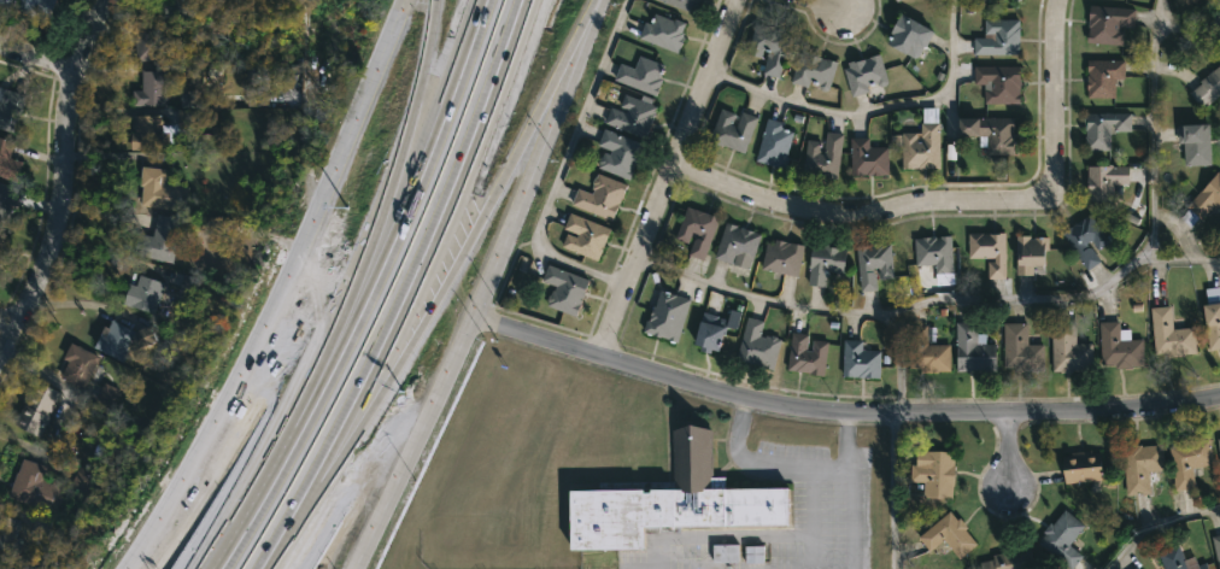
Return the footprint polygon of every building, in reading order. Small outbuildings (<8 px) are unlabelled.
[(47,19),(0,7),(0,0),(48,0),(52,1),(47,19)] [(158,17),(158,0),(198,0),(198,17),(158,17)] [(694,14),(657,0),(700,0),(694,14)] [(1134,23),(1134,28),(1120,27),(1119,30),(1124,31),(1122,46),(1086,43),(1090,6),(1136,10),(1134,23)] [(927,43),(925,47),(922,46),(917,57),(915,55),(914,58),(886,45),(892,34),(891,33),(901,13),(933,31),(927,43)] [(662,17),(685,23),(681,33),(682,34),(681,36),(684,37),(678,54),(638,39),(644,22),(650,24),(651,18),(653,19),(655,14),(662,17)] [(1019,20),(1019,55),(974,54),(974,37),(990,37),(990,35),(984,35),(985,19),(1019,20)] [(162,61),(133,61),(133,23),(162,23),(162,61)] [(791,34),(778,78),(762,74),(769,52),(762,51),(759,58),(747,54),(756,23),(791,34)] [(819,58),(837,63),(828,89),(825,92),(810,84),(809,88),(791,82),(800,52),(819,58)] [(879,54),(887,82),(885,86),(881,87),(876,83),(867,87),(868,92),(851,96),(843,69),(847,68),(846,63),(857,60),(858,61),(879,54)] [(662,65),(659,70),(663,71),(658,78),(662,80),(656,96),(614,81),(620,64),(634,69),(639,55),(662,65)] [(1115,98),(1087,98),(1087,60),(1125,60),(1125,80),(1115,80),(1115,98)] [(997,66),(1020,66),(1019,94),(1021,95),(1021,101),(1020,101),(1020,104),(984,104),(984,89),(989,89),(989,86),(974,84),(974,66),(997,66)] [(1200,81),(1219,66),(1219,95),(1202,110),(1190,94),(1202,84),(1200,81)] [(158,108),(129,108),(129,90),(139,90),(140,71),(164,71),(164,108),(158,108)] [(12,134),(0,130),(0,89),(25,96),(12,134)] [(655,113),(644,140),(604,124),(610,107),(624,113),(626,110),(620,107),(624,94),(656,107),(655,113)] [(731,125),(735,128),(741,112),(757,118),(744,153),(721,145),(720,146),(708,142),(721,108),(734,115),(731,125)] [(1131,116),(1131,133),(1113,133),(1114,125),(1110,125),(1110,151),(1084,151),(1085,113),(1131,113),(1131,116)] [(159,117),(159,121),(162,121),(159,133),(168,133),(168,149),(128,149),(128,134),(133,134),(133,116),(159,116),(159,117)] [(788,158),(785,170),(755,162),(767,118),(784,123),(782,129),(793,131),(786,158),(788,158)] [(1013,130),(1014,139),(1016,139),(1016,153),(1014,153),(1014,156),(986,154),(987,147),(978,147),(979,136),(958,136),(958,118),(1014,118),(1013,130)] [(939,123),(938,169),(902,169),(903,134),(916,134),(916,137),(920,137),(921,123),(939,123)] [(1210,141),(1210,165),(1185,166),(1185,143),(1179,143),(1178,125),(1209,124),(1210,141)] [(643,145),(628,181),(597,169),(599,164),(597,162),(599,157),(602,157),(603,153),(609,154),(610,151),(597,146),(603,129),(643,145)] [(843,135),(835,180),(802,174),(807,140),(821,142),(819,153),(823,154),(826,131),(843,135)] [(14,182),(0,177),(0,139),(12,143),(8,158),(20,163),(14,182)] [(869,139),(869,147),(887,147),(887,175),(850,177),(850,139),(869,139)] [(1128,166),(1128,184),(1113,184),(1113,201),(1090,201),(1090,195),(1087,195),(1087,166),(1108,166),(1108,165),(1128,166)] [(188,188),(184,211),(135,205),(140,168),(165,170),(163,186),(188,188)] [(1218,171),(1219,173),(1219,210),(1214,205),(1201,221),(1198,218),(1190,229),(1179,219),(1218,171)] [(597,174),(627,184),(611,222),(570,206),(576,188),(591,194),(592,189),(591,189),(592,186),(591,184),(597,174)] [(6,227),(0,225),(0,184),(18,192),(6,227)] [(718,219),(703,260),(688,256),(697,235),(691,233),(686,244),(674,239),(687,206),(718,219)] [(610,229),(597,262),(561,247),(565,234),(576,237),(576,235),(563,229),(569,213),(610,229)] [(181,219),(171,265),(130,256),(135,234),(151,237),(156,215),(181,219)] [(1090,215),(1109,242),(1097,251),(1091,241),(1086,245),(1089,248),(1090,247),(1101,262),(1086,271),(1061,234),(1090,215)] [(737,228),(761,235),(747,270),(732,264),(731,264),(714,258),(726,223),(737,228)] [(1005,233),(1005,280),(987,280),(987,263),(995,263),(995,259),(968,259),(968,234),(1005,233)] [(951,236),(952,274),(934,274),(934,265),(916,266),(915,239),(951,236)] [(1030,236),(1030,239),(1048,237),(1048,251),(1045,251),(1045,266),(1032,266),(1032,276),(1016,276),(1016,236),(1030,236)] [(787,244),(804,246),(797,277),(761,269),(767,244),(773,245),(774,240),(787,244)] [(844,271),(843,274),(827,271),(825,288),(808,286),(813,244),(839,247),(839,248),(846,250),(844,271)] [(890,245),(893,278),(879,280),(878,268),(873,269),(874,274),(875,274),(876,291),(860,293),(856,247),(890,245)] [(585,292),(575,317),(546,306),(549,295),(550,295),(551,292),(553,292),(555,287),(541,282),(547,265),(588,281),(585,292)] [(160,283),(148,315),(110,300),(117,280),(134,287),(137,275),(160,283)] [(1206,289),(1219,288),(1219,350),(1209,351),(1203,306),(1207,306),(1206,289)] [(690,300),(678,344),(643,333),(645,321),(649,322),(651,306),(655,307),(659,291),(690,300)] [(1172,319),(1172,330),(1195,328),(1197,353),(1184,354),(1184,357),(1167,359),(1167,353),(1155,354),(1150,309),(1171,306),(1172,319)] [(726,327),(737,330),(740,312),(729,310),(726,327)] [(718,318),(716,327),(725,329),(718,354),(711,352),(710,356),(700,353),(702,347),(694,346),(704,313),(718,318)] [(759,336),(764,338),(766,335),(770,336),(781,340),(773,371),(735,360),(746,317),(763,322),(759,336)] [(111,321),(134,332),(149,327),(154,341),(134,348),(133,345),(130,346),(122,364),(90,348),(101,327),(106,329),(111,321)] [(1119,322),(1119,330),(1130,330),(1130,340),(1143,340),(1144,368),(1115,370),(1115,365),(1099,365),(1098,322),(1119,322)] [(976,323),(976,335),(985,335),(985,345),(997,345),(997,373),(955,373),(955,323),(976,323)] [(1027,334),(1027,345),(1044,345),(1043,371),(1002,370),(1003,323),(1027,323),(1027,334)] [(1075,336),(1075,345),(1092,345),(1092,371),(1060,374),(1060,373),(1052,373),(1051,323),(1075,323),(1075,336)] [(926,325),(926,328),(934,328),(934,345),(950,345),(950,373),(921,373),(921,369),(910,369),(910,325),(926,325)] [(807,351),(811,351),(813,340),(828,342),(823,377),(786,371),(791,333),(808,335),(807,351)] [(881,351),(880,379),(852,377),(852,380),(843,379),(844,340),(862,341),(862,351),(881,351)] [(69,344),(98,359),(81,389),(58,377),(66,362),(60,358),(69,344)] [(48,409),(33,438),(11,426),(39,376),(51,382),(48,387),(58,392),(48,409)] [(711,440),(712,476),(725,475),(725,487),(788,486),(788,523),(644,526),(644,546),(569,547),(569,488),(673,487),(671,432),(711,430),(711,440)] [(1209,436),(1213,463),(1201,465),(1203,475),(1195,476),(1196,486),(1175,489),(1169,446),(1181,445),(1181,440),(1209,436)] [(1162,444),(1165,469),(1159,470),(1159,479),(1150,480),(1150,492),(1126,494),(1122,445),(1162,444)] [(955,464),(951,498),(922,497),(923,480),(911,480),(911,464),(919,464),(919,450),(954,451),(954,464),(955,464)] [(1091,450),(1091,452),(1102,451),(1104,479),(1064,482),(1062,454),(1091,450)] [(63,488),(53,515),(6,495),(22,457),(45,467),(40,480),(63,488)] [(1073,567),(1071,568),(1069,568),(1036,541),(1063,508),(1085,524),(1069,544),(1083,556),(1073,567)] [(950,510),(957,518),(958,517),(967,527),(964,529),(976,544),(958,558),(944,540),(931,551),(919,535),(950,510)] [(1210,535),(1219,533),(1219,568),(1210,535)] [(738,545),(712,545),(712,563),(738,563),(738,545)] [(1185,562),(1189,568),(1165,568),(1159,553),(1178,545),(1185,562)] [(1031,546),(1034,568),(981,568),(980,562),(993,558),(992,555),(1003,552),(1002,550),(1031,546)]
